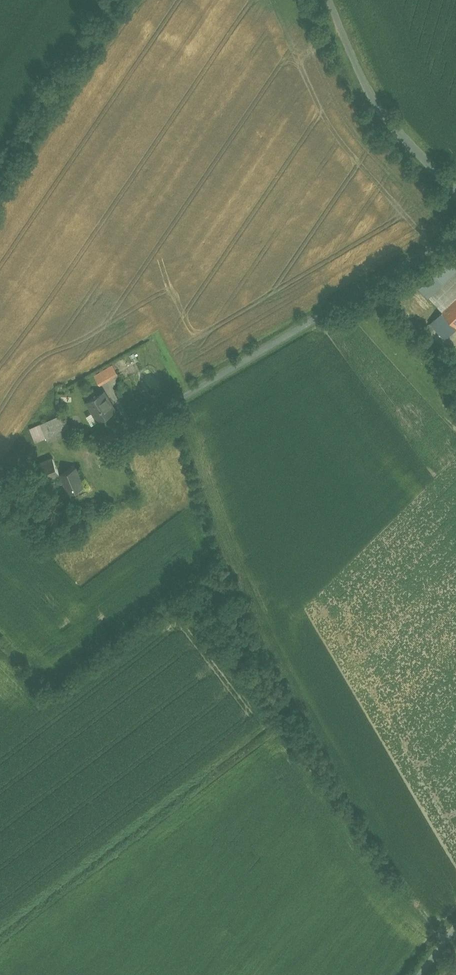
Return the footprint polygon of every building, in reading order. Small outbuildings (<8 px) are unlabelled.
[(428,296),(443,311),(455,324),(455,269),(428,296)] [(443,311),(431,323),(446,339),(455,330),(455,324),(443,311)] [(113,363),(93,373),(98,384),(118,374),(113,363)] [(105,391),(88,401),(99,420),(116,410),(105,391)] [(72,431),(64,414),(42,424),(47,435),(50,441),(72,431)] [(42,424),(31,429),(36,440),(47,435),(42,424)] [(54,457),(36,465),(43,481),(61,474),(61,473),(54,457)] [(77,466),(61,473),(61,474),(72,499),(88,492),(77,466)]
